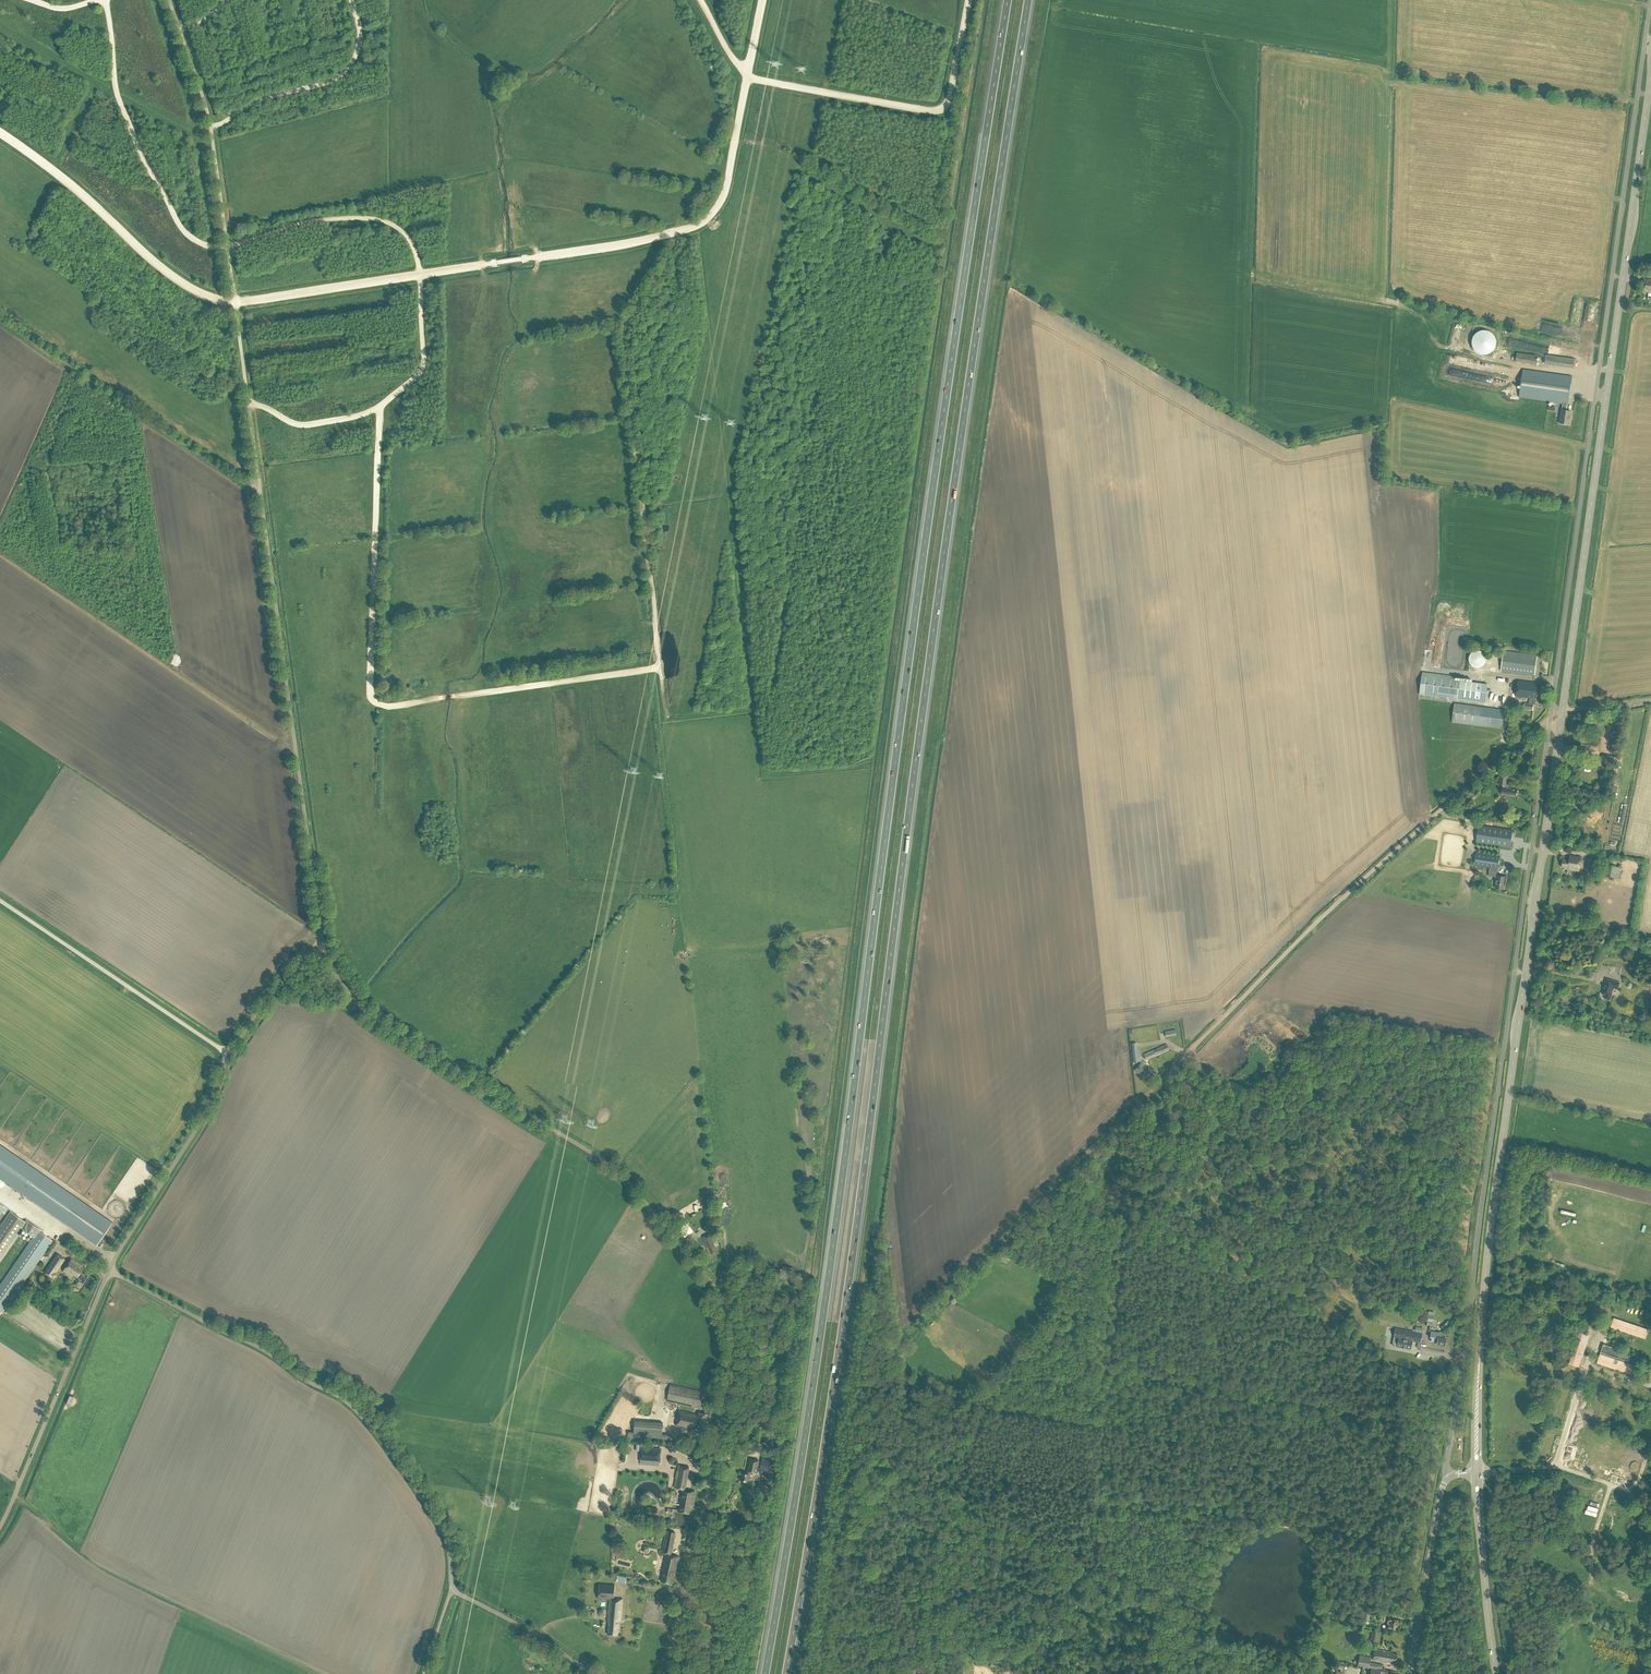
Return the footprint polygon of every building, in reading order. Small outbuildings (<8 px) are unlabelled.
[(1645,279),(1643,291),(1649,292),(1648,296),(1648,299),(1650,300),(1650,279),(1645,279)] [(1485,330),(1483,330),(1481,330),(1479,331),(1477,332),(1475,333),(1474,335),(1473,336),(1472,338),(1471,340),(1471,342),(1471,344),(1472,346),(1473,348),(1474,350),(1475,352),(1477,353),(1479,354),(1481,354),(1483,354),(1485,354),(1487,354),(1489,353),(1491,352),(1493,350),(1494,348),(1495,346),(1495,344),(1495,342),(1495,340),(1495,338),(1494,336),(1493,334),(1491,333),(1489,332),(1487,331),(1485,330)] [(1521,353),(1521,362),(1541,362),(1541,354),(1521,353)] [(1574,368),(1575,359),(1546,355),(1545,364),(1574,368)] [(1470,378),(1471,371),(1459,368),(1459,370),(1457,369),(1456,376),(1470,378)] [(1566,410),(1567,406),(1567,404),(1568,404),(1572,376),(1523,369),(1519,397),(1563,404),(1562,410),(1561,410),(1560,423),(1570,425),(1572,411),(1566,410)] [(1450,617),(1443,616),(1437,663),(1444,664),(1450,617)] [(1460,658),(1463,622),(1457,621),(1453,657),(1460,658)] [(1486,658),(1485,654),(1482,651),(1478,650),(1473,651),(1470,654),(1469,658),(1469,662),(1471,666),(1475,668),(1479,668),(1483,666),(1485,663),(1486,658)] [(1535,675),(1537,655),(1503,650),(1501,670),(1535,675)] [(1480,702),(1486,703),(1488,684),(1483,683),(1455,680),(1456,677),(1423,672),(1420,694),(1480,702)] [(1510,684),(1510,676),(1496,676),(1496,683),(1510,684)] [(1542,698),(1543,689),(1537,688),(1538,683),(1518,680),(1516,696),(1530,698),(1529,703),(1525,703),(1524,709),(1533,710),(1534,704),(1535,705),(1536,698),(1542,698)] [(1501,729),(1504,710),(1454,703),(1452,722),(1501,729)] [(1599,753),(1601,738),(1580,736),(1578,751),(1599,753)] [(1615,764),(1616,756),(1603,754),(1601,762),(1615,764)] [(1517,797),(1518,789),(1512,789),(1513,788),(1509,787),(1509,784),(1506,783),(1507,776),(1500,775),(1499,784),(1503,785),(1501,795),(1508,796),(1517,797)] [(1510,849),(1513,831),(1478,825),(1475,844),(1510,849)] [(1504,889),(1506,877),(1497,875),(1500,856),(1476,853),(1474,865),(1489,868),(1488,876),(1497,877),(1495,888),(1504,889)] [(1579,871),(1581,857),(1575,856),(1570,855),(1570,859),(1563,859),(1562,867),(1564,867),(1564,869),(1570,870),(1579,871)] [(1598,860),(1595,860),(1595,859),(1587,858),(1585,873),(1593,874),(1593,872),(1598,873),(1599,869),(1594,868),(1594,864),(1599,864),(1600,860),(1598,859),(1598,860)] [(1621,878),(1622,869),(1622,867),(1602,865),(1601,875),(1604,875),(1604,878),(1606,878),(1606,877),(1621,878)] [(1623,974),(1623,966),(1612,965),(1611,973),(1623,974)] [(1612,981),(1607,979),(1604,989),(1603,989),(1602,992),(1603,992),(1602,993),(1606,995),(1606,996),(1605,996),(1605,997),(1606,998),(1607,999),(1608,999),(1609,999),(1610,998),(1611,997),(1611,996),(1613,988),(1618,989),(1620,983),(1612,980),(1612,981)] [(1146,1060),(1169,1049),(1166,1044),(1143,1055),(1146,1060)] [(1152,1076),(1151,1075),(1152,1074),(1141,1063),(1134,1070),(1142,1077),(1143,1076),(1148,1081),(1152,1076)] [(24,1195),(24,1196),(35,1202),(97,1245),(100,1241),(113,1223),(40,1173),(0,1146),(0,1179),(24,1195)] [(705,1213),(715,1212),(713,1200),(703,1201),(705,1213)] [(21,1219),(11,1212),(0,1228),(0,1263),(26,1225),(37,1233),(0,1286),(0,1311),(3,1313),(53,1241),(40,1232),(41,1231),(26,1221),(25,1222),(21,1219)] [(684,1221),(676,1227),(682,1234),(687,1230),(685,1228),(688,1226),(684,1221)] [(693,1248),(697,1245),(693,1240),(695,1239),(691,1234),(686,1238),(693,1248)] [(710,1255),(717,1251),(713,1242),(715,1242),(712,1234),(703,1237),(710,1255)] [(1014,1252),(1006,1248),(1005,1252),(1003,1251),(1001,1256),(1011,1260),(1014,1252)] [(45,1273),(53,1279),(58,1273),(56,1272),(65,1259),(64,1259),(64,1258),(57,1254),(45,1273)] [(83,1283),(88,1276),(81,1271),(84,1267),(72,1259),(63,1271),(78,1281),(79,1280),(83,1283)] [(35,1284),(30,1286),(34,1295),(38,1293),(35,1284)] [(1420,1289),(1413,1288),(1411,1299),(1419,1300),(1420,1289)] [(1394,1305),(1392,1310),(1402,1313),(1404,1308),(1394,1305)] [(1646,1339),(1649,1329),(1614,1317),(1611,1327),(1646,1339)] [(1420,1342),(1422,1333),(1395,1328),(1393,1337),(1398,1338),(1397,1347),(1411,1350),(1412,1341),(1420,1342)] [(1438,1332),(1431,1331),(1430,1337),(1432,1338),(1431,1341),(1436,1342),(1436,1344),(1445,1345),(1446,1338),(1442,1337),(1443,1332),(1438,1332)] [(1579,1367),(1589,1335),(1579,1332),(1569,1364),(1579,1367)] [(1635,1376),(1638,1366),(1626,1362),(1629,1353),(1603,1344),(1597,1363),(1635,1376)] [(701,1408),(705,1391),(671,1384),(667,1401),(701,1408)] [(710,1415),(711,1410),(705,1409),(704,1414),(699,1412),(699,1414),(679,1410),(676,1425),(695,1429),(697,1424),(705,1425),(707,1415),(710,1415)] [(662,1440),(663,1422),(635,1420),(634,1432),(628,1431),(628,1437),(662,1440)] [(641,1455),(640,1460),(660,1461),(660,1456),(659,1456),(659,1454),(661,1453),(661,1448),(641,1447),(641,1452),(642,1452),(642,1454),(641,1455)] [(767,1468),(769,1457),(763,1455),(761,1466),(767,1468)] [(750,1459),(747,1472),(742,1471),(740,1481),(747,1482),(747,1481),(750,1482),(751,1481),(752,1479),(751,1478),(748,1477),(749,1474),(755,1475),(758,1461),(750,1459)] [(688,1472),(677,1470),(676,1478),(679,1479),(681,1479),(686,1480),(688,1472)] [(681,1479),(679,1479),(676,1478),(674,1487),(677,1488),(682,1489),(679,1503),(680,1503),(678,1511),(690,1513),(691,1505),(692,1506),(695,1491),(693,1491),(690,1490),(690,1492),(688,1491),(687,1491),(687,1490),(685,1489),(684,1489),(686,1480),(681,1479)] [(647,1506),(646,1513),(657,1515),(659,1508),(647,1506)] [(755,1517),(753,1524),(761,1525),(762,1518),(755,1517)] [(677,1570),(680,1557),(671,1555),(676,1532),(669,1531),(664,1553),(666,1554),(661,1577),(663,1577),(662,1581),(672,1583),(675,1570),(677,1570)] [(599,1584),(598,1598),(610,1599),(614,1599),(614,1597),(615,1585),(599,1584)] [(623,1598),(614,1597),(614,1599),(610,1599),(607,1634),(618,1635),(619,1620),(621,1620),(623,1598)] [(1396,1630),(1398,1619),(1388,1618),(1388,1622),(1387,1628),(1396,1630)] [(1376,1642),(1378,1632),(1372,1631),(1371,1635),(1368,1635),(1367,1640),(1370,1641),(1376,1642)] [(1385,1651),(1383,1650),(1375,1648),(1373,1660),(1377,1660),(1379,1660),(1379,1661),(1386,1662),(1386,1660),(1396,1662),(1397,1654),(1392,1653),(1392,1651),(1388,1651),(1386,1651),(1387,1650),(1385,1650),(1385,1651)] [(1382,1669),(1383,1664),(1370,1662),(1371,1657),(1360,1655),(1358,1665),(1382,1669)]
